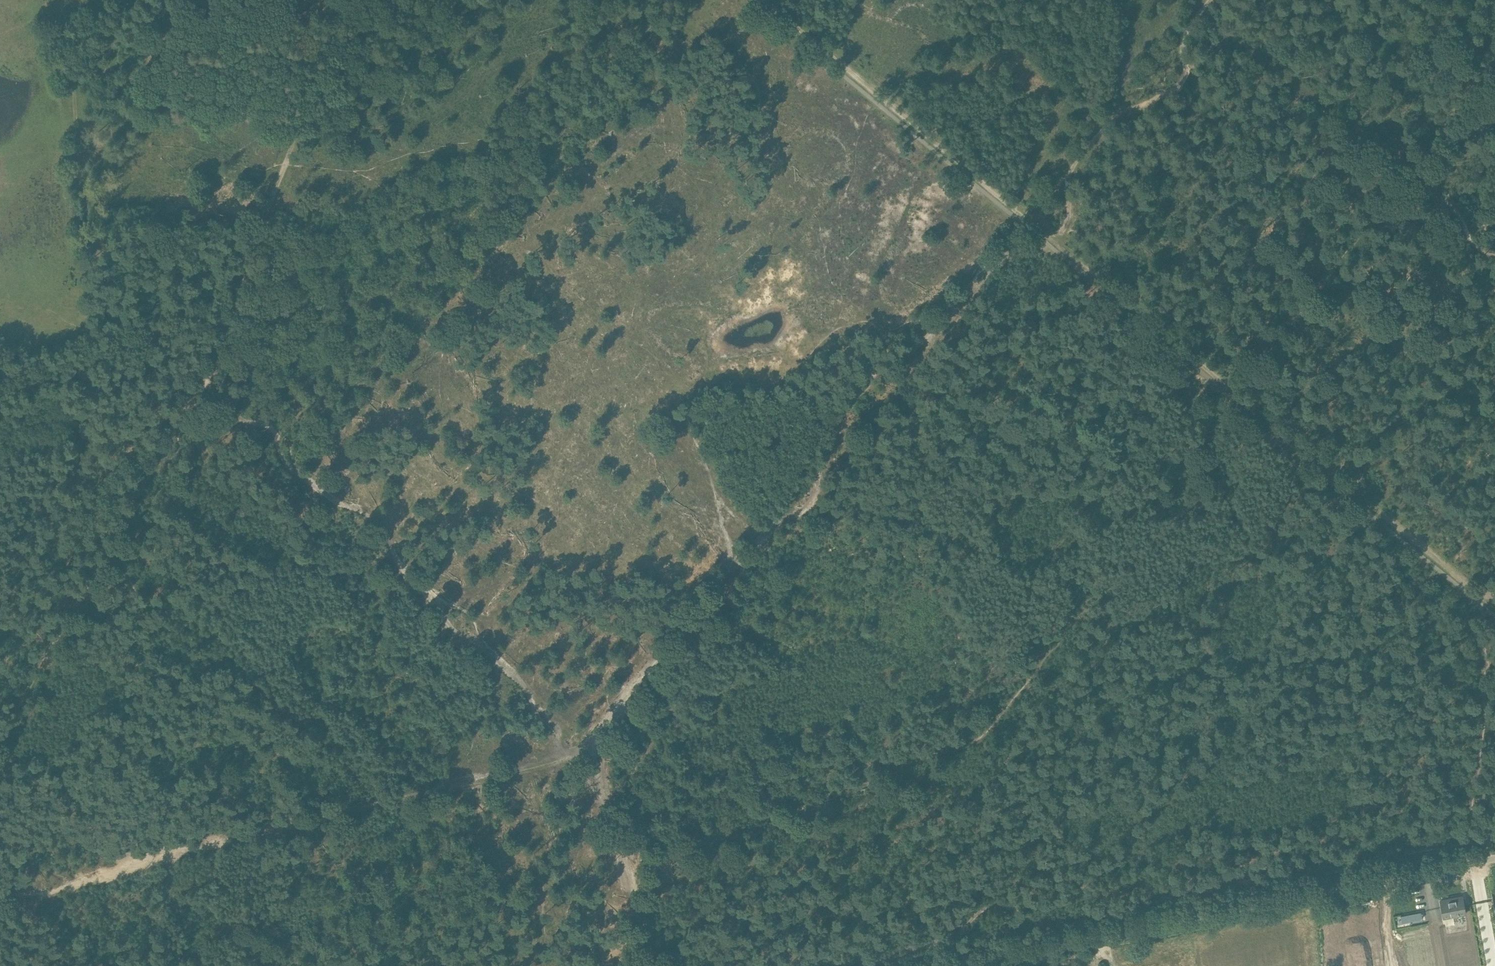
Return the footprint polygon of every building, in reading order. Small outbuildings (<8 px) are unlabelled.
[(1466,913),(1462,895),(1441,900),(1444,917),(1466,913)] [(1483,900),(1471,903),(1474,920),(1486,918),(1483,900)] [(1490,936),(1445,945),(1449,965),(1494,965),(1490,936)]
